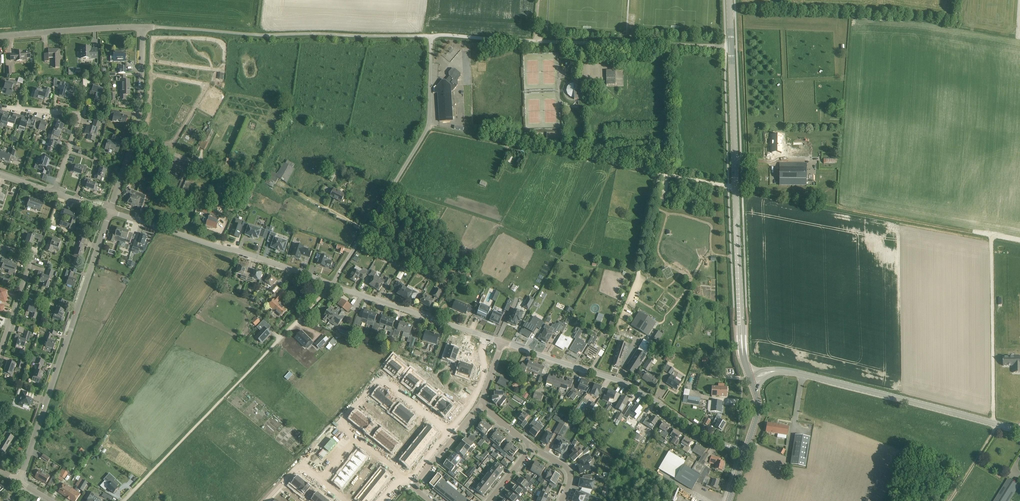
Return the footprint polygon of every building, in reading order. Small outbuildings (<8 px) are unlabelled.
[(90,47),(81,47),(81,59),(90,58),(97,58),(97,54),(97,49),(94,49),(94,51),(90,51),(90,47)] [(59,49),(48,49),(48,54),(44,54),(44,61),(49,61),(49,58),(55,58),(55,68),(60,68),(59,49)] [(15,54),(10,54),(11,60),(16,60),(16,61),(23,60),(23,58),(30,58),(30,52),(22,52),(22,51),(15,52),(15,54)] [(113,53),(110,53),(110,61),(125,61),(125,51),(113,51),(113,53)] [(438,93),(440,121),(453,120),(451,91),(453,91),(458,85),(458,80),(461,76),(461,74),(455,69),(452,69),(449,73),(449,76),(450,77),(450,78),(449,77),(446,80),(447,81),(446,81),(445,80),(442,80),(435,89),(435,93),(438,93)] [(616,84),(615,70),(606,71),(607,76),(606,76),(607,85),(616,84)] [(120,100),(126,100),(126,95),(129,95),(129,81),(126,81),(126,76),(120,76),(120,100)] [(7,89),(5,94),(11,96),(13,89),(12,89),(12,87),(15,88),(17,82),(10,80),(9,80),(8,82),(6,82),(3,88),(7,89)] [(94,80),(88,97),(94,99),(94,100),(98,102),(103,89),(98,87),(100,82),(94,80)] [(574,81),(574,85),(571,85),(569,88),(568,91),(569,94),(571,96),(574,96),(574,99),(581,99),(580,81),(574,81)] [(59,82),(58,89),(61,90),(59,96),(68,99),(69,94),(70,89),(68,89),(69,85),(59,82)] [(48,97),(50,92),(50,89),(45,88),(44,91),(36,89),(34,97),(44,100),(45,96),(48,97)] [(8,123),(10,117),(7,116),(8,113),(1,110),(0,112),(0,117),(2,118),(1,122),(4,127),(6,128),(7,124),(8,124),(8,123)] [(119,127),(124,128),(125,124),(126,124),(127,117),(118,115),(118,112),(112,110),(111,115),(113,116),(112,121),(120,123),(119,127)] [(8,123),(8,124),(7,126),(13,128),(14,125),(16,121),(18,122),(20,115),(14,113),(13,116),(10,115),(10,117),(8,123)] [(26,129),(27,126),(28,122),(28,121),(25,121),(26,118),(20,115),(18,122),(20,123),(19,126),(18,129),(24,131),(25,128),(26,129)] [(27,126),(33,128),(32,129),(36,130),(37,125),(39,119),(33,117),(32,119),(29,119),(28,121),(28,122),(27,126)] [(37,125),(39,126),(38,129),(45,132),(47,125),(44,124),(45,121),(39,119),(37,125)] [(61,132),(62,132),(64,125),(61,124),(62,121),(55,119),(53,126),(55,127),(55,129),(61,132)] [(101,123),(94,121),(93,126),(93,127),(87,125),(84,133),(88,135),(87,139),(92,141),(94,141),(101,123)] [(203,139),(199,147),(205,150),(215,130),(209,128),(204,140),(203,139)] [(50,131),(48,137),(54,139),(55,137),(59,138),(61,132),(55,129),(54,129),(53,132),(50,131)] [(54,139),(48,137),(46,142),(43,141),(42,144),(48,146),(46,151),(54,153),(57,144),(60,145),(61,142),(54,139)] [(770,140),(771,154),(780,154),(780,139),(770,140)] [(121,143),(116,142),(116,143),(112,142),(107,140),(104,149),(109,151),(108,153),(113,154),(114,151),(118,153),(121,143)] [(4,161),(5,160),(9,162),(11,157),(13,158),(16,150),(11,148),(9,154),(0,151),(1,150),(0,150),(0,160),(4,161)] [(42,157),(40,161),(39,166),(40,166),(39,170),(42,171),(41,173),(44,174),(47,175),(49,176),(52,167),(47,165),(49,160),(50,161),(52,157),(45,155),(44,158),(42,157)] [(189,171),(192,164),(176,158),(171,168),(174,169),(182,173),(185,174),(186,172),(188,173),(189,171)] [(287,183),(287,182),(295,169),(284,162),(282,166),(280,165),(278,168),(280,169),(278,174),(272,171),(265,183),(273,188),(275,185),(279,178),(287,183)] [(257,169),(255,168),(256,165),(252,163),(248,171),(255,173),(257,169)] [(806,163),(780,163),(779,185),(806,185),(806,163)] [(81,167),(73,164),(70,171),(81,175),(82,172),(85,173),(87,167),(82,165),(81,167)] [(104,179),(105,176),(107,168),(100,166),(98,174),(96,173),(94,179),(100,180),(101,178),(104,179)] [(185,174),(182,173),(179,180),(181,181),(178,189),(184,192),(186,188),(188,189),(190,184),(188,183),(189,179),(191,179),(193,175),(189,173),(189,171),(188,173),(186,172),(185,174)] [(328,179),(332,182),(336,174),(331,171),(328,179)] [(96,191),(98,185),(90,182),(90,180),(85,178),(83,184),(86,185),(85,188),(96,191)] [(133,205),(137,191),(131,189),(131,191),(126,190),(125,193),(130,194),(128,203),(133,205)] [(333,192),(330,196),(341,202),(345,195),(334,189),(333,192)] [(137,192),(137,191),(133,205),(138,206),(139,205),(142,206),(146,195),(137,192)] [(43,202),(30,198),(27,206),(40,211),(43,202)] [(216,212),(207,209),(205,213),(210,215),(206,226),(210,227),(211,226),(216,228),(218,222),(218,221),(214,220),(215,217),(217,213),(216,212)] [(68,229),(72,230),(77,217),(74,216),(75,213),(65,210),(63,215),(72,218),(70,224),(61,221),(59,226),(68,229)] [(243,221),(235,219),(230,235),(238,238),(243,221)] [(249,226),(246,235),(250,237),(254,238),(258,239),(259,236),(262,238),(265,230),(254,226),(254,228),(249,226)] [(115,240),(120,241),(124,230),(118,228),(115,236),(111,235),(109,241),(114,243),(115,240)] [(124,230),(120,241),(126,243),(126,242),(130,243),(132,239),(128,238),(128,236),(130,232),(124,230)] [(418,239),(420,237),(410,231),(408,234),(418,239)] [(276,234),(271,232),(268,242),(273,244),(271,248),(276,249),(276,250),(279,251),(279,250),(284,252),(287,243),(283,241),(284,240),(279,239),(279,240),(275,238),(276,234)] [(39,238),(38,241),(41,243),(43,237),(40,236),(33,233),(32,236),(28,234),(27,238),(25,242),(26,243),(27,244),(27,243),(32,245),(35,237),(39,238)] [(139,249),(145,251),(148,243),(146,242),(146,240),(147,239),(147,238),(147,237),(146,237),(146,235),(144,236),(141,235),(139,240),(136,239),(135,240),(131,252),(138,254),(139,249)] [(74,255),(82,258),(84,251),(80,250),(82,244),(84,245),(86,238),(80,236),(79,239),(78,243),(76,248),(74,255)] [(45,251),(46,251),(52,253),(53,248),(58,249),(61,242),(53,239),(52,242),(48,241),(45,251)] [(304,247),(296,244),(292,256),(300,258),(301,255),(310,257),(312,251),(303,248),(304,247)] [(317,264),(326,267),(326,266),(330,268),(332,262),(328,260),(329,258),(320,255),(319,260),(318,259),(316,263),(317,264)] [(13,274),(14,270),(15,270),(15,272),(17,266),(12,264),(12,262),(8,261),(7,262),(6,262),(6,260),(2,259),(0,264),(0,269),(1,269),(2,268),(9,271),(9,273),(13,274)] [(246,268),(239,265),(236,273),(242,275),(240,279),(247,281),(247,278),(249,273),(245,272),(246,268)] [(362,270),(356,266),(349,278),(356,283),(359,277),(363,280),(368,270),(363,268),(362,270)] [(76,274),(77,270),(71,268),(70,271),(69,271),(67,270),(65,277),(67,277),(68,278),(66,285),(74,287),(77,280),(70,278),(72,273),(76,274)] [(43,287),(47,288),(49,289),(50,283),(48,282),(49,278),(52,279),(54,271),(48,269),(46,276),(43,275),(43,273),(39,271),(37,277),(41,278),(39,282),(44,283),(43,287)] [(250,274),(248,278),(247,281),(253,283),(254,279),(260,281),(262,273),(255,270),(253,275),(250,274)] [(375,288),(381,278),(376,275),(377,273),(371,270),(369,275),(374,278),(370,285),(375,288)] [(277,281),(271,275),(266,282),(264,284),(266,286),(268,284),(272,287),(277,281)] [(381,278),(375,288),(379,291),(384,283),(388,286),(392,279),(387,277),(385,280),(381,278)] [(402,297),(406,289),(403,287),(404,285),(398,281),(395,287),(400,290),(397,294),(402,297)] [(279,288),(275,284),(270,290),(275,294),(279,288)] [(408,300),(409,298),(411,299),(410,300),(413,302),(419,291),(414,288),(412,292),(406,289),(402,297),(408,300)] [(433,295),(438,298),(442,291),(437,288),(433,295)] [(269,305),(273,309),(279,303),(277,302),(285,293),(282,290),(279,294),(269,305)] [(425,305),(430,307),(433,300),(424,295),(420,302),(424,304),(424,303),(426,304),(425,305)] [(524,307),(528,309),(534,300),(533,299),(533,298),(529,296),(525,302),(526,303),(524,307)] [(302,302),(297,298),(292,303),(297,307),(302,302)] [(53,319),(57,320),(62,322),(63,318),(62,317),(64,310),(60,309),(62,303),(64,304),(65,301),(59,299),(58,303),(59,303),(57,308),(56,308),(53,319)] [(33,303),(28,301),(26,307),(28,308),(28,311),(33,313),(31,318),(36,319),(38,313),(36,313),(38,307),(32,305),(33,303)] [(347,302),(342,308),(343,308),(344,309),(348,312),(350,309),(351,309),(353,306),(352,306),(347,302)] [(469,306),(458,302),(455,309),(466,314),(468,310),(469,310),(468,311),(471,313),(474,307),(469,305),(469,306)] [(287,310),(279,303),(273,309),(281,316),(287,310)] [(482,305),(481,304),(478,311),(479,311),(477,315),(486,319),(488,315),(491,309),(490,309),(482,305)] [(324,315),(322,319),(325,322),(328,318),(330,320),(334,315),(335,316),(338,313),(335,311),(335,312),(330,308),(324,315)] [(330,320),(329,322),(333,324),(334,324),(337,326),(344,318),(342,316),(345,312),(343,310),(341,309),(341,310),(338,313),(335,316),(334,315),(330,320)] [(523,313),(515,309),(512,318),(510,318),(508,323),(516,326),(517,325),(519,321),(520,322),(523,313)] [(367,324),(371,313),(365,310),(362,320),(359,319),(357,325),(360,326),(361,322),(367,324)] [(495,311),(490,321),(493,322),(493,323),(496,324),(499,325),(504,313),(502,312),(501,314),(495,311)] [(639,312),(631,325),(648,336),(656,323),(639,312)] [(372,330),(375,331),(379,320),(375,319),(377,314),(371,313),(367,324),(373,326),(372,330)] [(379,328),(385,330),(389,318),(383,316),(381,321),(379,320),(375,331),(378,332),(379,328)] [(251,321),(256,326),(260,321),(256,317),(251,321)] [(522,329),(520,333),(529,338),(532,333),(533,333),(534,334),(534,333),(536,329),(537,329),(536,328),(535,328),(536,327),(540,329),(544,322),(539,319),(538,319),(534,317),(530,325),(529,324),(528,323),(526,322),(526,323),(524,326),(523,326),(524,327),(525,327),(524,330),(522,329)] [(393,335),(394,331),(392,330),(392,328),(395,320),(389,318),(385,330),(391,332),(390,334),(389,336),(392,337),(393,335)] [(566,320),(562,326),(560,331),(563,333),(569,322),(566,320)] [(400,331),(404,332),(407,324),(400,322),(399,326),(396,325),(394,331),(393,335),(398,337),(400,331)] [(560,331),(562,326),(558,323),(557,323),(554,329),(546,324),(544,328),(546,329),(542,335),(541,335),(538,339),(547,344),(548,342),(549,341),(548,341),(553,333),(552,333),(553,332),(558,335),(560,331)] [(407,342),(410,343),(412,337),(409,336),(412,326),(407,324),(404,332),(402,336),(408,338),(407,342)] [(261,332),(256,337),(262,342),(271,333),(268,330),(265,328),(261,332)] [(576,339),(570,349),(577,354),(579,352),(582,353),(587,344),(584,342),(585,342),(580,339),(579,338),(583,331),(579,329),(576,335),(574,338),(576,339)] [(46,347),(48,348),(53,349),(56,342),(50,340),(51,335),(55,336),(56,332),(50,330),(49,334),(48,333),(46,339),(48,340),(46,347)] [(26,347),(24,347),(26,341),(28,341),(31,333),(25,331),(24,334),(26,335),(25,340),(19,338),(20,335),(16,334),(14,341),(17,342),(15,348),(22,350),(21,354),(23,355),(26,347)] [(302,331),(295,338),(305,347),(305,346),(311,341),(312,341),(302,331)] [(657,331),(652,338),(658,342),(663,334),(657,331)] [(437,345),(441,336),(435,334),(434,333),(434,335),(426,332),(423,340),(437,345)] [(587,350),(584,354),(588,356),(588,355),(592,357),(592,358),(593,356),(596,358),(601,350),(598,348),(597,349),(594,348),(595,346),(596,344),(594,343),(597,338),(595,337),(596,336),(596,335),(595,334),(595,333),(594,332),(587,344),(590,345),(589,348),(588,347),(587,350)] [(566,337),(562,335),(556,345),(559,347),(559,346),(563,349),(565,347),(567,349),(573,340),(570,338),(566,337)] [(321,337),(318,341),(315,345),(319,349),(322,346),(326,341),(321,337)] [(418,339),(412,337),(410,343),(409,347),(415,349),(418,339)] [(630,364),(626,370),(634,374),(646,355),(653,344),(651,343),(650,344),(644,340),(639,347),(640,348),(638,350),(638,349),(629,363),(630,364)] [(629,344),(620,341),(615,354),(613,359),(615,359),(612,366),(619,368),(620,366),(621,366),(623,361),(629,344)] [(450,347),(448,353),(457,356),(459,350),(450,347)] [(448,353),(445,359),(455,362),(457,356),(448,353)] [(389,366),(386,369),(391,373),(398,364),(394,361),(395,359),(392,357),(386,364),(389,366)] [(45,361),(37,358),(35,364),(38,365),(36,370),(35,370),(33,377),(41,380),(43,373),(39,371),(41,366),(43,366),(45,361)] [(643,367),(647,371),(653,361),(649,358),(643,367)] [(1011,377),(1019,377),(1019,359),(1004,359),(1004,368),(1011,368),(1011,377)] [(16,364),(8,361),(4,373),(12,376),(16,364)] [(24,363),(17,361),(15,368),(22,370),(24,363)] [(535,373),(538,365),(529,361),(528,365),(522,363),(519,370),(525,372),(526,369),(535,373)] [(462,363),(458,372),(464,375),(467,365),(462,363)] [(398,364),(391,373),(395,376),(398,373),(400,375),(406,368),(403,366),(402,368),(398,364)] [(424,368),(431,374),(433,371),(426,365),(424,368)] [(467,365),(464,375),(470,377),(473,367),(467,365)] [(538,365),(535,373),(541,375),(539,380),(542,381),(546,376),(542,374),(544,367),(538,365)] [(408,377),(404,383),(408,386),(415,378),(411,374),(412,372),(410,370),(406,375),(408,377)] [(293,374),(291,373),(290,371),(284,377),(288,380),(289,378),(293,374)] [(652,376),(647,372),(643,378),(652,384),(653,382),(656,383),(658,380),(655,378),(657,375),(654,373),(652,376)] [(553,386),(557,374),(554,373),(553,376),(549,374),(546,383),(553,386)] [(557,374),(553,386),(560,388),(564,376),(561,375),(559,380),(556,379),(557,374)] [(675,378),(672,375),(669,379),(666,383),(667,383),(668,382),(674,386),(673,387),(677,390),(681,383),(674,379),(675,378)] [(564,377),(564,376),(560,388),(567,390),(568,387),(571,388),(574,380),(568,378),(567,380),(563,379),(564,377)] [(449,386),(452,383),(444,377),(442,381),(449,386)] [(505,388),(508,381),(501,377),(497,384),(505,388)] [(415,378),(408,386),(413,390),(417,384),(420,386),(424,382),(421,379),(419,381),(415,378)] [(588,386),(589,382),(582,379),(578,389),(587,392),(590,387),(588,386)] [(521,387),(517,382),(512,385),(515,390),(521,387)] [(423,394),(421,397),(425,401),(432,392),(428,389),(429,387),(426,384),(421,392),(423,394)] [(599,394),(602,387),(595,384),(593,390),(590,389),(588,393),(598,397),(599,394)] [(712,396),(727,396),(727,387),(712,387),(712,396)] [(381,388),(374,396),(379,401),(386,392),(381,388)] [(27,392),(21,390),(20,396),(21,396),(18,405),(23,407),(23,405),(29,407),(31,403),(33,404),(34,400),(26,397),(27,392)] [(616,393),(609,390),(607,395),(605,395),(603,399),(608,402),(610,398),(613,400),(616,393)] [(568,396),(572,399),(576,394),(572,391),(568,396)] [(386,392),(379,401),(384,405),(391,396),(386,392)] [(432,392),(425,401),(429,404),(432,401),(435,403),(440,396),(437,393),(436,395),(432,392)] [(493,397),(493,400),(493,402),(494,403),(496,405),(498,404),(501,406),(506,399),(503,397),(503,393),(494,393),(494,397),(493,397)] [(391,396),(384,405),(390,409),(396,401),(391,396)] [(629,399),(623,396),(616,409),(622,412),(629,399)] [(684,397),(683,402),(699,405),(700,398),(695,397),(688,396),(688,398),(684,397)] [(441,404),(436,409),(441,413),(448,404),(444,401),(445,399),(443,397),(439,402),(441,404)] [(721,412),(722,402),(712,401),(711,411),(721,412)] [(448,404),(441,413),(446,417),(450,411),(453,413),(457,408),(454,406),(452,408),(448,404)] [(632,404),(624,416),(627,419),(630,414),(636,419),(637,418),(641,412),(640,411),(642,408),(637,405),(635,407),(632,404)] [(401,406),(395,414),(399,417),(406,409),(401,406)] [(406,409),(399,417),(404,420),(410,413),(406,409)] [(523,413),(521,411),(517,416),(519,418),(518,419),(521,421),(519,424),(524,428),(528,423),(525,421),(529,416),(524,412),(523,413)] [(357,412),(351,420),(355,423),(362,415),(357,412)] [(618,412),(613,421),(619,424),(624,415),(618,412)] [(410,413),(404,420),(408,424),(414,416),(410,413)] [(362,415),(355,423),(360,427),(366,419),(362,415)] [(564,424),(566,421),(554,415),(553,419),(564,424)] [(659,419),(653,416),(651,419),(647,417),(646,420),(644,419),(643,422),(647,425),(649,422),(654,426),(659,419)] [(705,417),(704,418),(702,422),(708,426),(711,420),(705,417)] [(366,419),(360,427),(364,430),(370,422),(366,419)] [(718,422),(715,420),(713,424),(716,425),(715,427),(721,430),(725,423),(719,420),(718,422)] [(481,432),(488,424),(483,421),(481,424),(480,423),(478,426),(479,426),(476,430),(479,432),(479,431),(481,432)] [(530,433),(535,437),(540,431),(543,427),(538,423),(537,424),(533,421),(529,425),(533,428),(530,433)] [(370,422),(364,430),(368,434),(375,426),(370,422)] [(560,423),(554,432),(558,435),(564,425),(560,423)] [(670,427),(663,423),(660,428),(663,431),(660,435),(665,439),(669,433),(666,432),(670,427)] [(772,424),(767,423),(766,432),(787,435),(789,426),(772,424)] [(492,428),(488,424),(481,432),(483,434),(483,435),(484,436),(483,438),(486,440),(490,435),(488,433),(492,428)] [(639,424),(636,429),(643,433),(647,427),(643,424),(642,425),(639,424)] [(429,427),(426,431),(433,437),(436,433),(429,427)] [(681,434),(674,430),(671,435),(674,438),(671,442),(676,446),(680,441),(677,439),(681,434)] [(381,431),(375,439),(380,442),(386,435),(381,431)] [(426,431),(423,435),(430,441),(433,437),(426,431)] [(493,441),(495,443),(501,435),(497,432),(492,437),(490,435),(486,440),(489,443),(490,441),(492,442),(493,441)] [(541,442),(542,443),(542,444),(543,445),(544,445),(545,445),(546,445),(547,445),(549,442),(550,442),(551,439),(553,435),(547,432),(541,442)] [(8,433),(5,438),(2,437),(0,441),(2,443),(0,446),(0,449),(4,452),(13,437),(8,433)] [(640,441),(642,437),(636,433),(633,439),(639,442),(639,441),(640,441)] [(386,435),(380,442),(384,446),(390,438),(386,435)] [(423,435),(420,439),(427,445),(430,441),(423,435)] [(502,436),(501,435),(495,443),(494,444),(496,446),(494,447),(499,451),(503,446),(501,444),(505,439),(504,438),(505,437),(503,436),(502,436)] [(805,467),(810,437),(795,435),(791,464),(805,467)] [(472,443),(474,441),(469,437),(467,439),(466,438),(462,442),(473,451),(474,449),(472,447),(474,444),(472,443)] [(692,441),(685,437),(682,443),(685,445),(682,450),(687,453),(691,448),(688,447),(692,441)] [(390,438),(384,446),(388,449),(394,441),(390,438)] [(420,439),(417,442),(424,448),(427,445),(420,439)] [(555,445),(553,449),(561,453),(564,448),(567,450),(570,443),(566,440),(564,443),(560,441),(557,446),(555,445)] [(394,441),(388,449),(392,453),(399,445),(394,441)] [(417,442),(414,446),(421,452),(424,448),(417,442)] [(471,452),(473,451),(462,442),(459,446),(467,453),(469,450),(471,452)] [(503,446),(499,451),(502,454),(504,452),(505,453),(506,452),(508,454),(514,446),(513,445),(514,445),(512,443),(511,443),(510,443),(506,448),(503,446)] [(706,450),(697,445),(693,451),(702,457),(698,462),(700,464),(707,454),(705,452),(706,450)] [(414,446),(411,450),(418,456),(421,452),(414,446)] [(465,455),(467,453),(459,446),(456,450),(464,456),(463,457),(465,460),(468,457),(465,455)] [(516,447),(514,446),(508,454),(510,455),(509,456),(512,458),(514,455),(515,456),(517,453),(516,453),(519,450),(518,449),(518,448),(516,446),(516,447)] [(84,450),(79,447),(76,451),(81,455),(84,450)] [(590,452),(587,448),(582,453),(579,449),(578,449),(576,447),(575,448),(572,451),(574,453),(570,457),(574,462),(579,457),(580,459),(584,456),(590,452)] [(359,450),(355,456),(364,463),(368,457),(359,450)] [(411,450),(408,454),(415,460),(418,456),(411,450)] [(450,458),(458,464),(460,461),(462,464),(465,461),(462,458),(461,459),(453,453),(450,458)] [(700,464),(703,465),(705,462),(706,462),(711,455),(707,453),(707,454),(700,464)] [(408,454),(405,457),(412,463),(415,460),(408,454)] [(591,470),(588,464),(592,461),(590,459),(591,459),(588,454),(579,461),(582,467),(578,468),(579,469),(578,470),(579,473),(580,473),(580,474),(591,470)] [(355,456),(351,461),(359,468),(364,463),(355,456)] [(722,470),(723,465),(724,462),(720,461),(721,458),(711,456),(710,461),(709,463),(716,465),(715,469),(722,470)] [(405,457),(402,461),(409,467),(412,463),(405,457)] [(705,476),(708,476),(710,469),(705,467),(703,465),(700,464),(698,462),(688,457),(684,464),(675,479),(692,490),(698,480),(703,482),(704,479),(705,476)] [(458,464),(450,458),(447,461),(458,470),(459,468),(456,466),(458,464)] [(351,461),(347,466),(355,473),(359,468),(351,461)] [(458,470),(447,461),(443,465),(450,471),(448,473),(455,478),(457,476),(460,472),(458,470)] [(531,471),(535,473),(536,474),(540,465),(536,462),(531,471)] [(492,468),(500,474),(503,470),(496,464),(492,468)] [(545,468),(540,465),(536,474),(540,476),(538,480),(541,481),(544,476),(541,474),(545,468)] [(347,466),(342,471),(351,478),(355,473),(347,466)] [(489,473),(497,479),(500,474),(492,468),(489,473)] [(62,481),(67,472),(61,469),(56,478),(62,481)] [(381,469),(378,474),(386,481),(390,476),(381,469)] [(50,477),(40,471),(35,477),(37,478),(36,479),(39,480),(46,484),(50,477)] [(342,471),(338,476),(347,483),(351,478),(342,471)] [(547,478),(544,476),(541,481),(544,483),(546,479),(550,482),(555,473),(551,471),(547,478)] [(497,479),(489,473),(486,477),(493,483),(497,479)] [(550,482),(555,485),(560,476),(555,473),(550,482)] [(378,474),(374,478),(383,485),(386,481),(378,474)] [(433,489),(442,479),(443,478),(438,474),(429,484),(434,488),(433,489),(433,490),(433,489)] [(590,481),(590,479),(592,479),(591,475),(583,476),(584,480),(581,479),(579,487),(592,490),(594,482),(590,481)] [(298,476),(291,484),(296,488),(302,480),(298,476)] [(338,476),(334,482),(343,489),(347,483),(338,476)] [(713,478),(708,476),(705,476),(704,479),(708,480),(706,487),(709,488),(710,487),(717,489),(719,481),(713,479),(713,478)] [(79,488),(84,480),(84,479),(82,478),(80,477),(79,478),(75,485),(79,488)] [(105,481),(100,486),(105,490),(106,490),(105,489),(107,487),(114,494),(119,488),(117,487),(119,485),(115,481),(116,479),(112,477),(107,482),(105,480),(105,481)] [(493,483),(486,477),(482,481),(490,487),(493,483)] [(374,478),(371,482),(379,489),(383,485),(374,478)] [(530,481),(528,480),(526,482),(521,478),(517,482),(522,487),(525,489),(527,487),(528,487),(529,486),(531,487),(533,484),(530,481)] [(437,492),(437,491),(438,493),(446,483),(442,479),(433,489),(437,492)] [(1008,479),(994,500),(1010,500),(1019,486),(1008,479)] [(79,488),(78,488),(83,491),(88,482),(84,480),(79,488)] [(302,480),(296,488),(300,491),(306,483),(302,480)] [(482,481),(479,485),(486,492),(490,487),(482,481)] [(371,482),(367,486),(376,493),(379,489),(371,482)] [(306,483),(300,491),(305,495),(311,487),(306,483)] [(451,487),(446,483),(438,493),(440,494),(443,497),(451,487)] [(59,492),(72,500),(76,500),(81,494),(72,488),(72,489),(64,484),(59,492)] [(486,492),(479,485),(475,490),(483,496),(486,492)] [(511,489),(517,494),(519,496),(521,494),(522,494),(523,493),(525,494),(528,491),(525,489),(522,487),(521,489),(515,485),(511,489)] [(367,486),(364,491),(373,498),(376,493),(367,486)] [(447,500),(447,499),(448,500),(456,491),(451,487),(443,497),(447,500)] [(539,497),(549,500),(550,500),(551,499),(548,497),(549,495),(548,495),(549,492),(543,489),(542,492),(541,492),(539,497)] [(573,500),(584,500),(585,499),(585,498),(588,499),(590,494),(580,490),(580,492),(579,493),(577,492),(575,495),(574,495),(573,498),(574,498),(573,500)] [(89,491),(85,498),(88,500),(95,500),(92,499),(95,495),(89,491)] [(361,495),(368,500),(370,500),(373,498),(364,491),(361,495)] [(456,491),(448,500),(449,500),(456,500),(461,495),(456,491)] [(519,496),(517,494),(515,496),(510,492),(506,496),(511,500),(512,500),(515,500),(516,500),(517,500),(518,500),(519,500),(520,500),(522,498),(519,496)] [(311,500),(312,500),(318,500),(322,496),(318,493),(311,500)]
